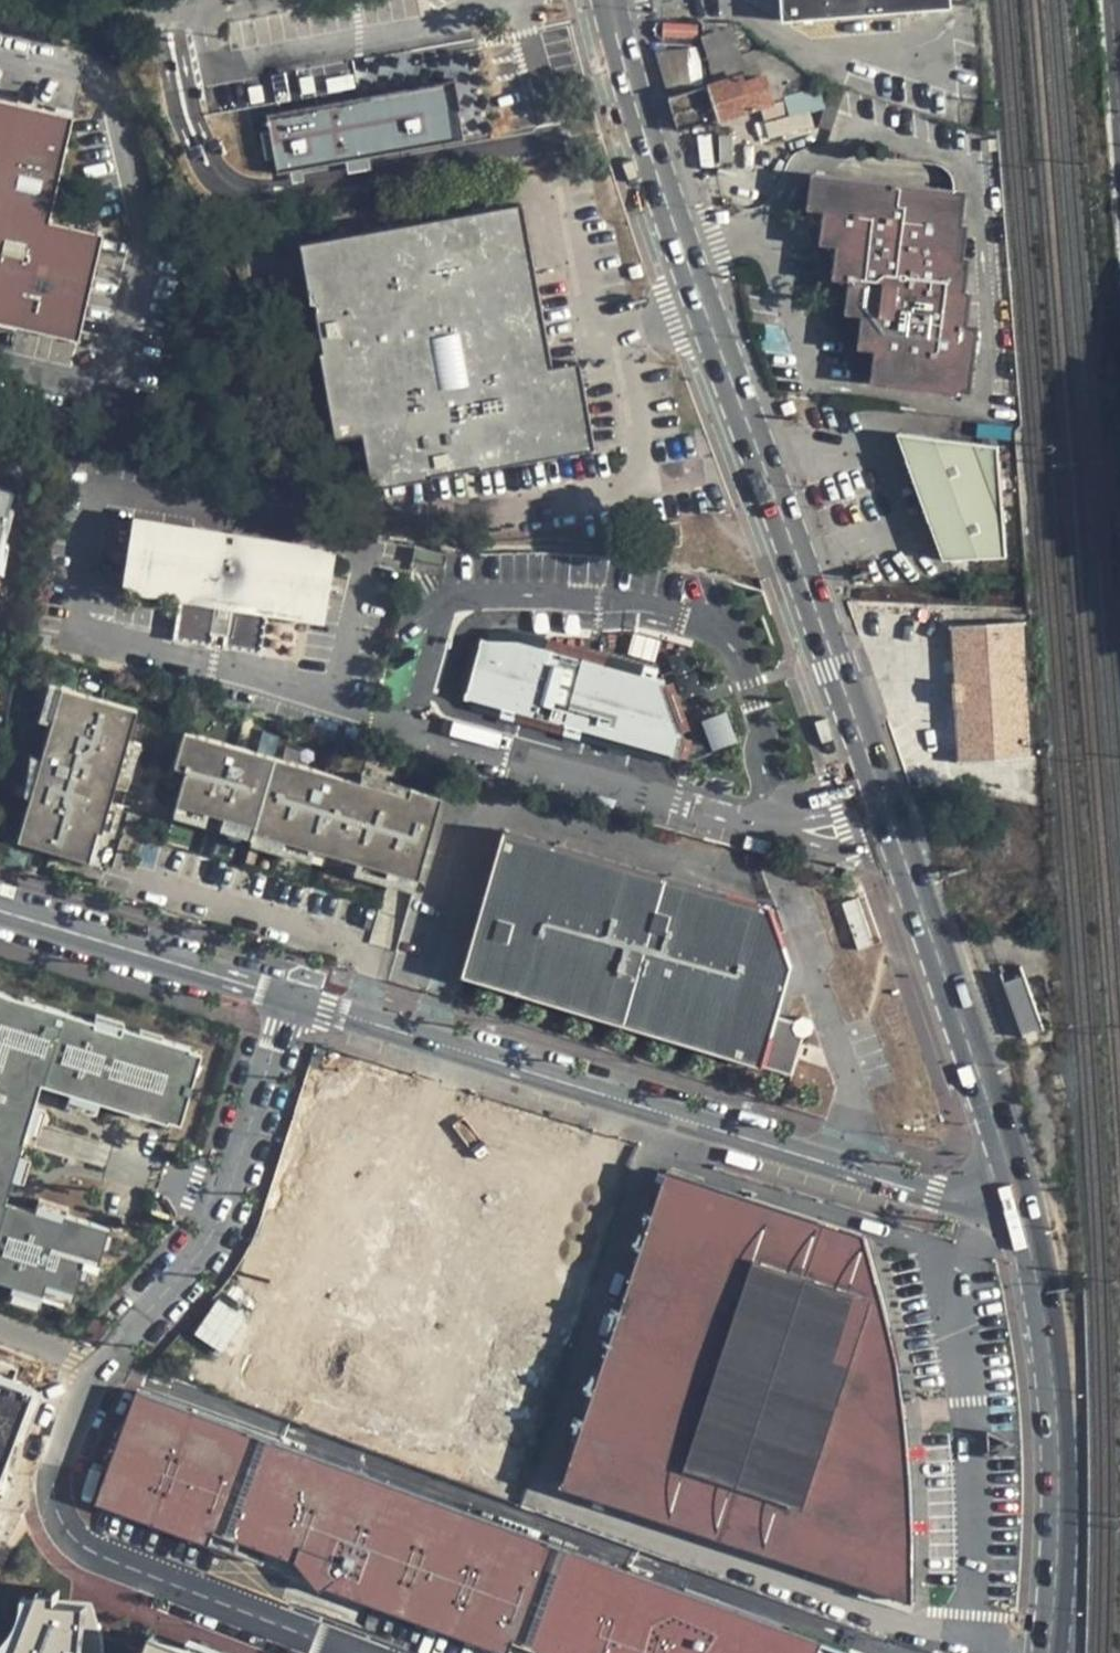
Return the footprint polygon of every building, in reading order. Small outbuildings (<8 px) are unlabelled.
[(783,22),(952,8),(952,0),(781,0),(783,22)] [(717,122),(775,107),(765,70),(707,85),(717,122)] [(268,117),(278,172),(458,140),(449,85),(268,117)] [(813,132),(810,110),(822,109),(820,91),(784,95),(786,117),(764,120),(766,137),(813,132)] [(74,336),(98,237),(45,224),(70,121),(0,104),(0,319),(74,336)] [(967,193),(818,175),(810,210),(827,212),(824,244),(840,247),(835,279),(852,281),(848,316),(864,318),(861,349),(876,352),(874,384),(976,396),(967,193)] [(522,214),(305,251),(335,419),(365,414),(378,490),(591,453),(576,370),(550,375),(522,214)] [(999,445),(898,434),(942,561),(1007,557),(999,445)] [(18,496),(0,491),(0,563),(18,496)] [(333,557),(134,524),(124,584),(180,593),(173,633),(257,647),(263,607),(323,617),(333,557)] [(1026,622),(956,627),(961,763),(1035,760),(1026,622)] [(637,639),(627,678),(476,638),(458,705),(657,757),(685,651),(637,639)] [(17,854),(89,874),(98,844),(107,814),(110,799),(124,752),(132,722),(60,701),(20,843),(17,854)] [(703,721),(713,748),(735,741),(725,713),(703,721)] [(355,793),(179,743),(170,778),(181,782),(172,815),(204,824),(219,829),(251,837),(311,854),(326,859),(354,866),(414,883),(434,815),(437,803),(407,795),(404,807),(355,793)] [(137,755),(124,752),(110,799),(123,803),(137,755)] [(407,795),(359,781),(355,793),(404,807),(407,795)] [(119,817),(107,814),(98,844),(89,874),(98,877),(107,847),(111,848),(119,817)] [(204,824),(172,815),(168,828),(201,837),(204,824)] [(251,837),(219,829),(215,841),(247,850),(251,837)] [(773,909),(506,832),(467,977),(771,1068),(786,1022),(802,969),(773,909)] [(321,875),(326,859),(311,854),(251,837),(247,850),(246,854),(307,871),(321,875)] [(414,883),(354,866),(351,879),(411,896),(414,883)] [(1021,960),(1000,968),(1025,1039),(1047,1032),(1021,960)] [(190,1047),(122,1026),(121,1026),(120,1032),(95,1025),(96,1022),(0,993),(0,1179),(11,1182),(12,1180),(19,1156),(27,1131),(35,1106),(36,1102),(25,1099),(32,1076),(43,1079),(42,1082),(71,1091),(101,1100),(168,1121),(175,1097),(181,1099),(184,1090),(190,1092),(192,1084),(186,1082),(189,1073),(183,1071),(190,1047)] [(123,1022),(98,1015),(96,1018),(97,1019),(96,1022),(95,1025),(120,1032),(121,1026),(122,1026),(123,1022)] [(797,1026),(786,1022),(771,1068),(798,1076),(809,1042),(797,1026)] [(203,1051),(190,1047),(183,1071),(189,1073),(186,1082),(192,1084),(203,1051)] [(42,1082),(43,1079),(32,1076),(25,1099),(36,1102),(42,1082)] [(175,1097),(168,1121),(180,1125),(190,1092),(184,1090),(181,1099),(175,1097)] [(101,1100),(71,1091),(67,1103),(97,1112),(101,1100)] [(47,1109),(35,1106),(27,1131),(39,1135),(47,1109)] [(31,1160),(19,1156),(12,1180),(24,1183),(31,1160)] [(665,1170),(565,1487),(748,1549),(845,1227),(665,1170)] [(11,1182),(0,1179),(0,1203),(4,1204),(5,1202),(11,1182)] [(66,1216),(68,1209),(39,1200),(35,1212),(65,1221),(66,1216)] [(12,1286),(42,1295),(45,1283),(72,1292),(75,1292),(79,1277),(83,1266),(89,1268),(96,1271),(109,1229),(66,1216),(65,1221),(35,1212),(5,1202),(4,1204),(0,1203),(0,1282),(12,1286)] [(845,1227),(748,1549),(914,1605),(916,1549),(913,1452),(901,1366),(879,1275),(863,1232),(845,1227)] [(89,1268),(83,1266),(79,1277),(86,1279),(89,1268)] [(72,1292),(45,1283),(42,1295),(68,1303),(72,1292)] [(42,1295),(12,1286),(8,1297),(38,1306),(42,1295)] [(218,1300),(194,1334),(219,1351),(243,1317),(218,1300)] [(36,1380),(0,1367),(0,1481),(36,1380)] [(97,1500),(210,1542),(215,1529),(296,1559),(321,1589),(326,1585),(509,1652),(514,1639),(550,1652),(820,1652),(823,1643),(138,1389),(97,1500)] [(215,1529),(210,1542),(265,1564),(282,1554),(215,1529)] [(104,1634),(68,1631),(71,1603),(30,1599),(9,1652),(106,1652),(104,1634)] [(93,1606),(71,1603),(68,1631),(104,1634),(99,1620),(93,1606)] [(509,1652),(550,1652),(514,1639),(509,1652)] [(165,1652),(167,1647),(150,1640),(145,1652),(168,1652),(165,1652)] [(193,1642),(189,1652),(220,1652),(193,1642)]
